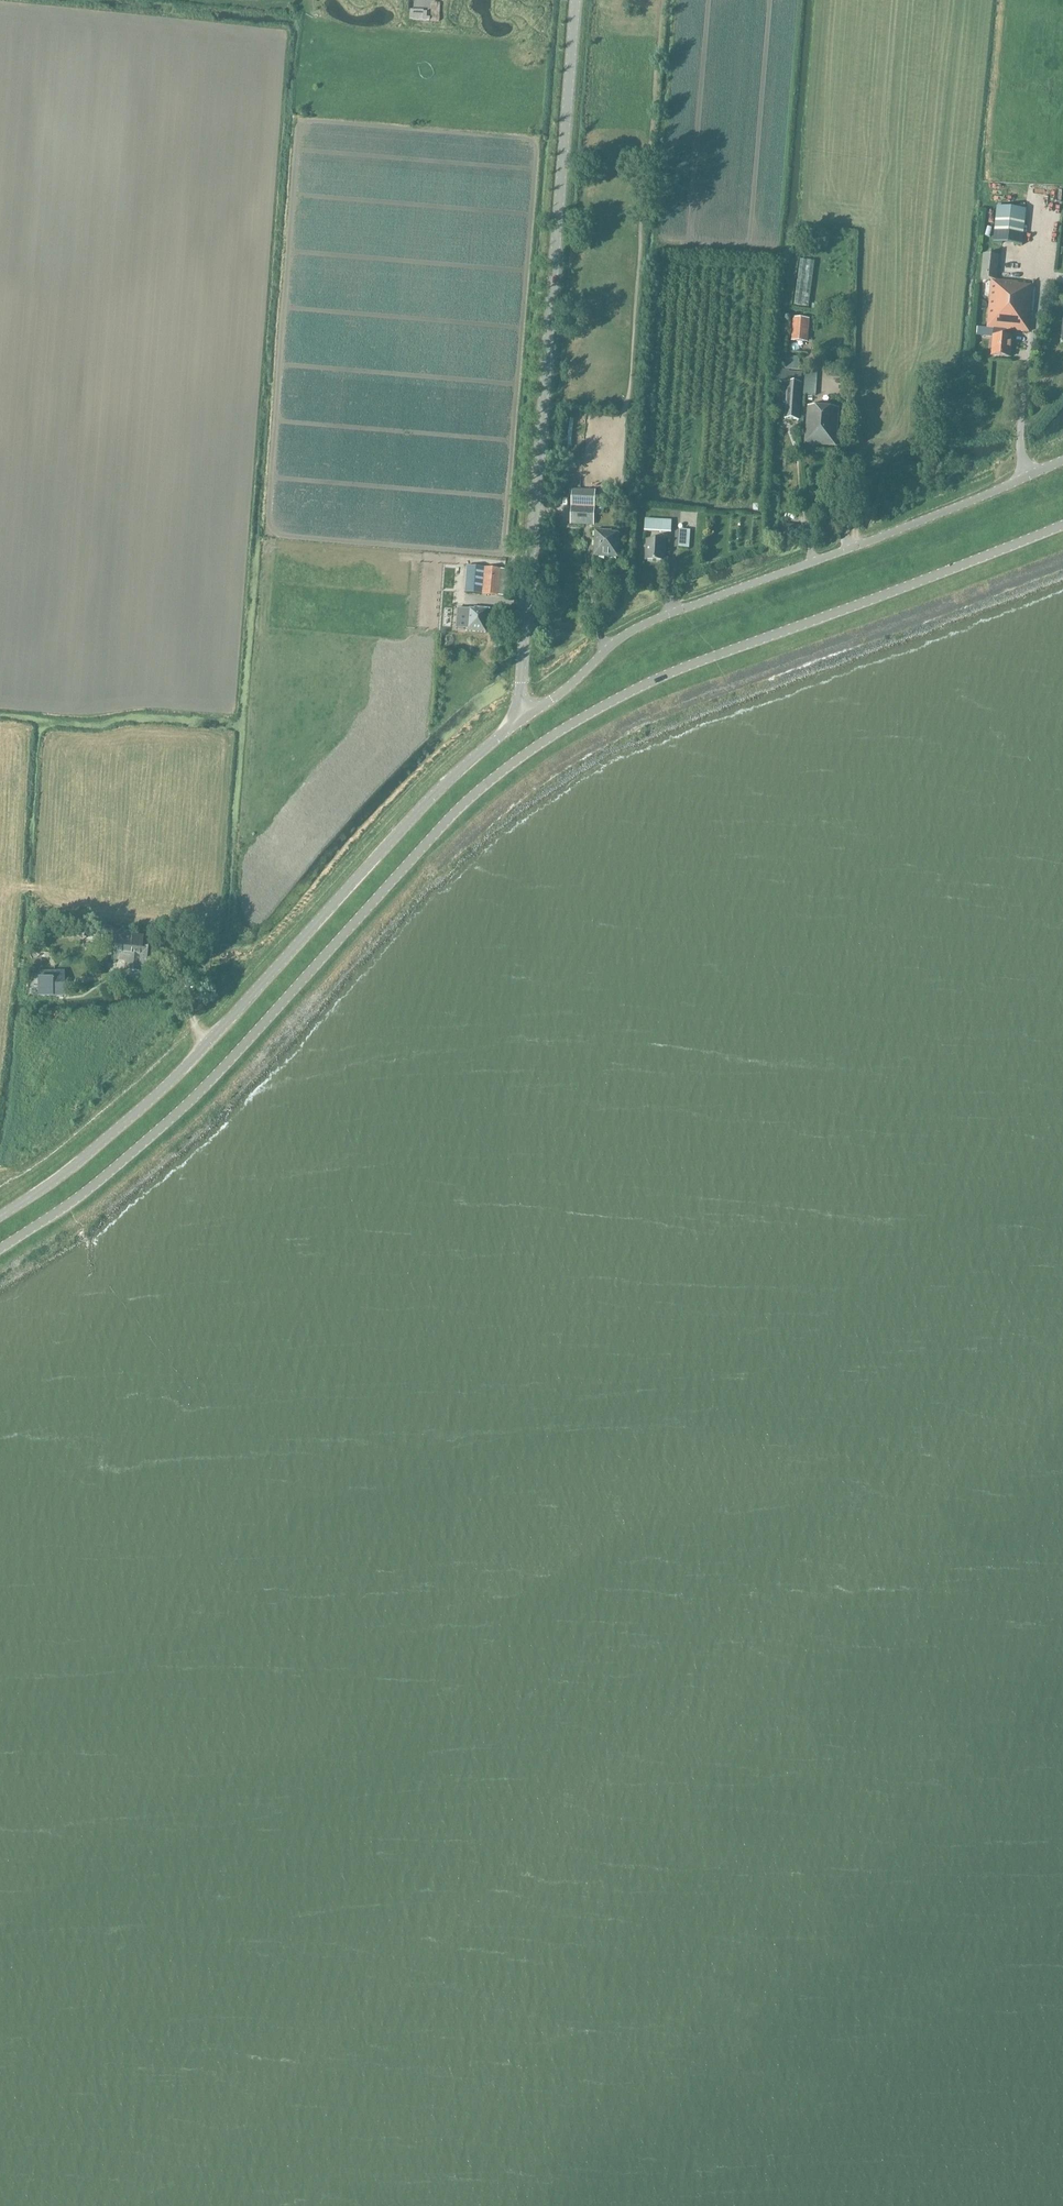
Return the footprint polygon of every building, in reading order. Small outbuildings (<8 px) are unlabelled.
[(1026,209),(997,206),(993,243),(1022,245),(1026,209)] [(991,280),(996,281),(998,255),(983,254),(981,279),(991,280)] [(808,307),(815,261),(800,259),(794,305),(808,307)] [(991,280),(987,328),(994,328),(1005,329),(1028,331),(1032,286),(1017,284),(1017,283),(996,281),(991,280)] [(809,343),(811,320),(794,318),(792,342),(809,343)] [(1005,329),(994,328),(994,336),(992,336),(991,356),(1010,357),(1012,338),(1004,337),(1005,329)] [(801,383),(788,382),(787,418),(799,419),(801,383)] [(835,447),(839,409),(808,407),(805,444),(835,447)] [(571,524),(593,525),(595,492),(573,491),(571,524)] [(645,532),(646,532),(671,533),(671,521),(645,520),(645,532)] [(689,548),(690,530),(680,529),(679,547),(689,548)] [(595,557),(619,558),(620,534),(613,534),(613,532),(596,531),(595,557)] [(646,560),(664,561),(665,542),(647,541),(646,560)] [(465,593),(506,597),(508,570),(467,567),(465,593)] [(465,630),(485,632),(486,619),(489,619),(490,609),(475,608),(475,610),(467,609),(465,630)] [(103,929),(102,943),(102,948),(103,950),(104,951),(105,952),(129,955),(127,969),(138,970),(139,967),(152,968),(152,961),(157,962),(159,957),(153,954),(154,946),(157,941),(157,939),(158,938),(143,936),(143,935),(132,934),(133,931),(103,929)] [(38,990),(38,997),(51,996),(51,978),(38,978),(38,984),(37,985),(36,985),(36,986),(36,987),(36,988),(37,989),(38,990)] [(190,1028),(180,1027),(180,1043),(190,1043),(190,1028)]
